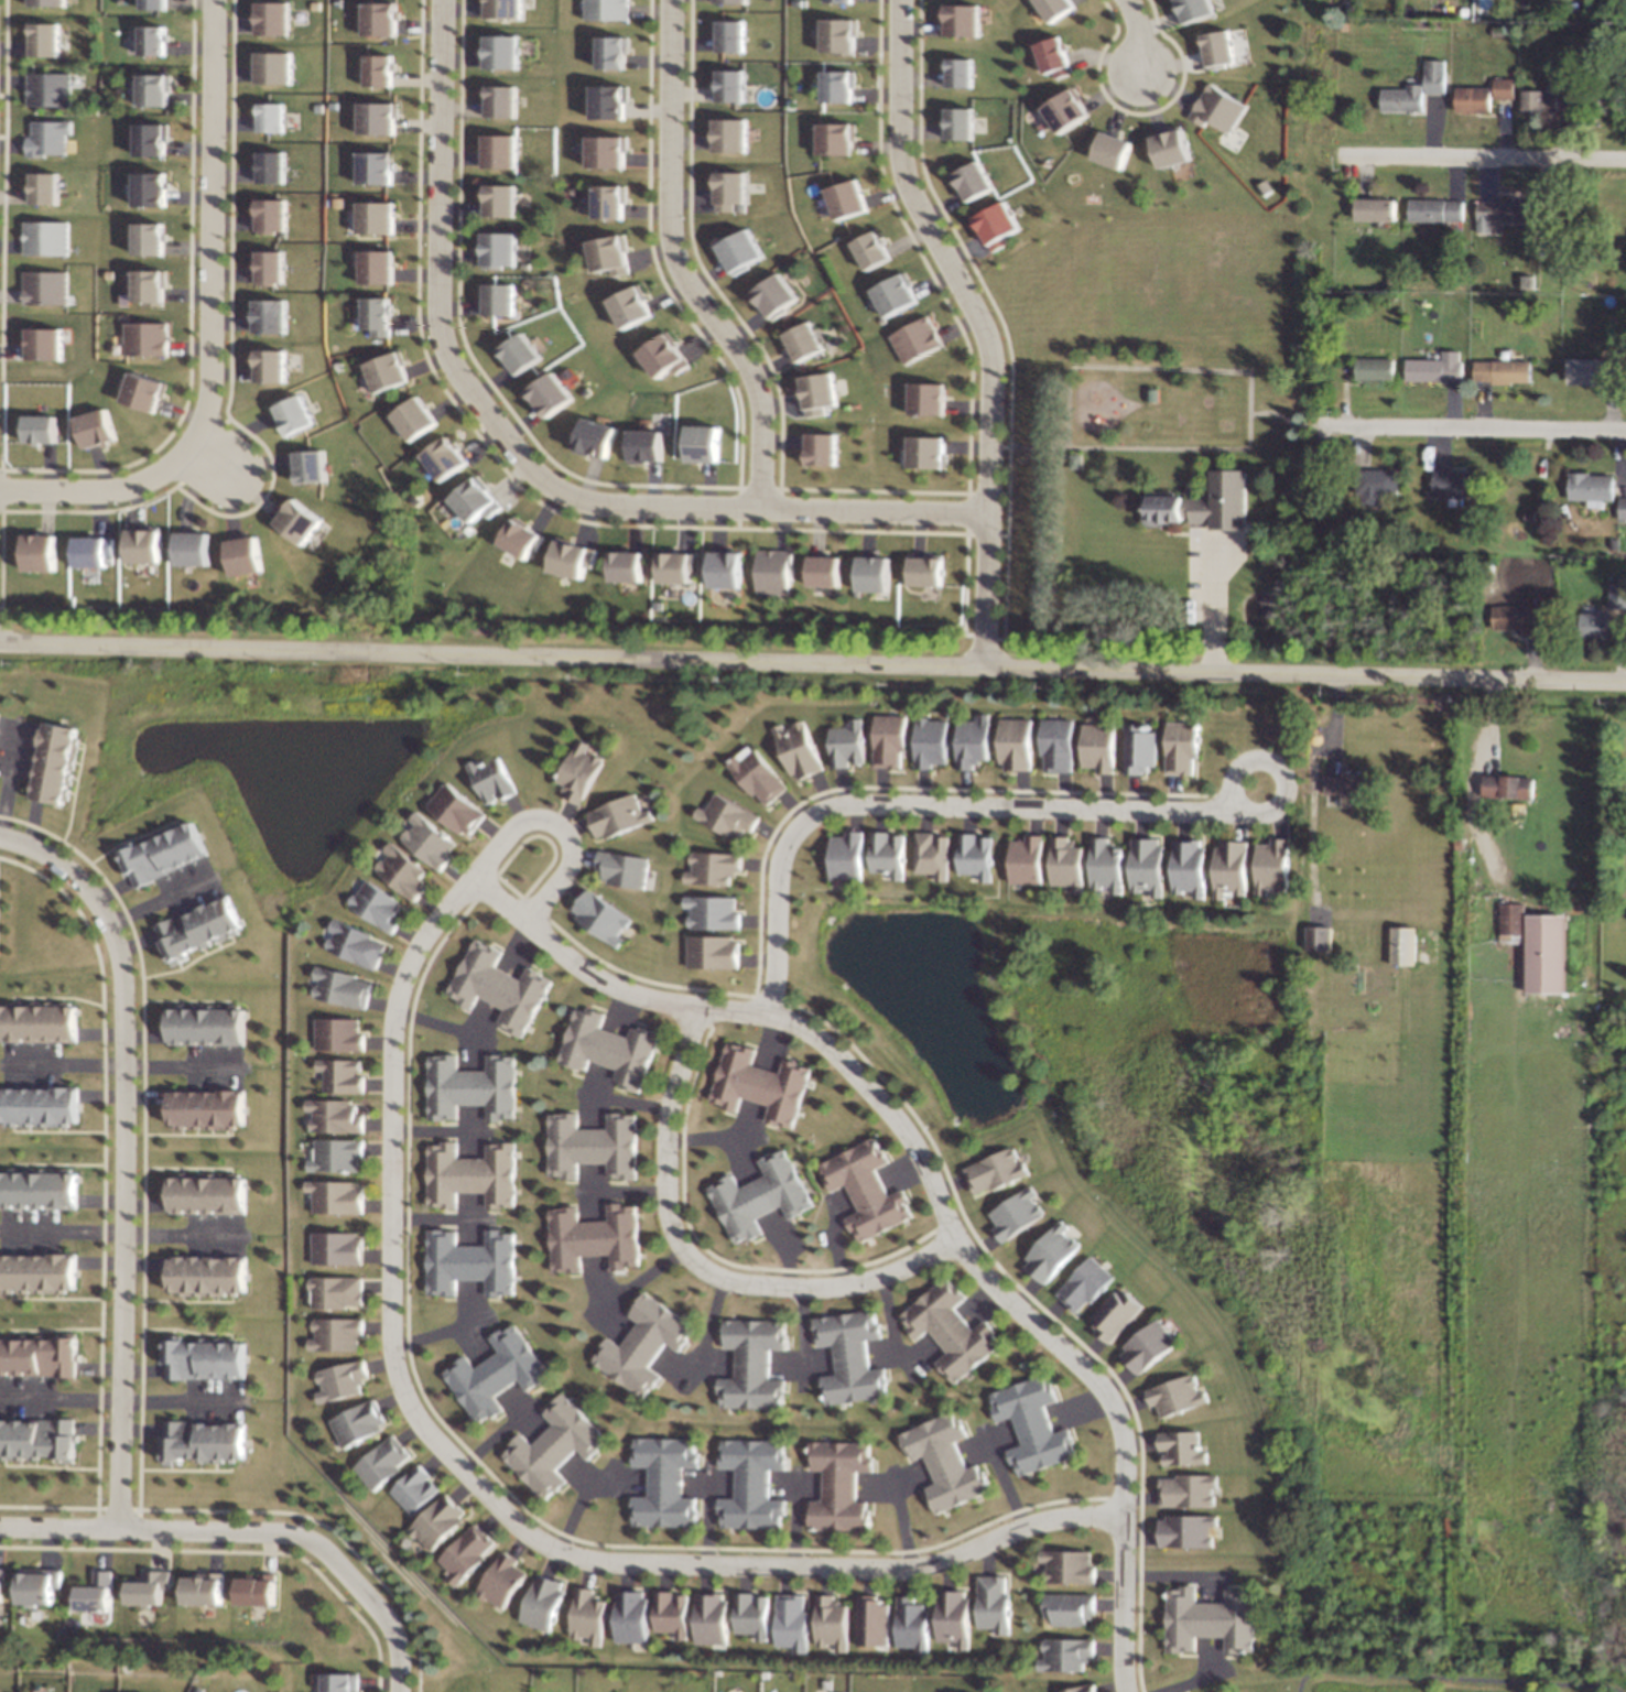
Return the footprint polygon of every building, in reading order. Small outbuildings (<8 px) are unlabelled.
[(144,11),(144,0),(177,0),(177,11),(144,11)] [(495,17),(494,0),(528,0),(528,18),(495,17)] [(596,21),(595,0),(630,0),(629,21),(596,21)] [(1056,25),(1036,0),(1078,0),(1082,4),(1056,25)] [(1190,22),(1179,0),(1217,0),(1221,9),(1190,22)] [(368,1),(403,1),(403,34),(370,34),(368,1)] [(261,2),(296,3),(295,35),(262,35),(261,2)] [(948,4),(984,4),(983,37),(950,37),(948,4)] [(824,17),(859,18),(858,50),(825,50),(824,17)] [(717,20),(752,21),(751,53),(718,53),(717,20)] [(31,22),(66,23),(66,56),(33,55),(31,22)] [(143,22),(178,23),(177,56),(144,55),(143,22)] [(1210,35),(1244,29),(1249,61),(1217,67),(1210,35)] [(595,34),(630,35),(629,67),(596,67),(595,34)] [(488,35),(524,35),(523,68),(490,68),(488,35)] [(1033,47),(1066,35),(1077,66),(1047,78),(1033,47)] [(260,48),(295,50),(294,83),(262,83),(260,48)] [(943,53),(978,54),(978,87),(945,87),(943,53)] [(368,54),(403,55),(403,87),(370,87),(368,54)] [(1444,59),(1424,60),(1424,93),(1445,93),(1444,59)] [(822,67),(857,68),(856,100),(823,100),(822,67)] [(717,69),(752,69),(752,102),(719,102),(717,69)] [(32,72),(67,73),(67,105),(34,105),(32,72)] [(141,73),(176,73),(175,106),(142,106),(141,73)] [(1391,78),(1427,79),(1426,111),(1392,111),(1391,78)] [(1494,97),(1514,98),(1514,78),(1494,78),(1494,97)] [(489,83),(524,84),(523,117),(491,117),(489,83)] [(1464,83),(1499,84),(1498,117),(1465,117),(1464,83)] [(1216,84),(1246,105),(1227,131),(1200,113),(1216,84)] [(1526,84),(1561,85),(1561,117),(1528,117),(1526,84)] [(595,86),(630,87),(629,120),(596,119),(595,86)] [(1048,107),(1077,87),(1095,113),(1069,133),(1048,107)] [(260,97),(295,98),(294,130),(261,130),(260,97)] [(367,100),(402,101),(401,133),(368,133),(367,100)] [(947,109),(983,110),(982,142),(948,142),(947,109)] [(717,117),(752,118),(751,151),(718,151),(717,117)] [(139,120),(175,121),(174,154),(141,153),(139,120)] [(821,120),(857,120),(856,153),(823,153),(821,120)] [(33,121),(68,122),(67,155),(34,155),(33,121)] [(1151,137),(1185,127),(1195,158),(1163,169),(1151,137)] [(1103,129),(1137,138),(1129,169),(1097,162),(1103,129)] [(488,133),(523,134),(522,167),(489,166),(488,133)] [(594,135),(629,137),(629,169),(596,169),(594,135)] [(259,148),(295,149),(294,182),(261,182),(259,148)] [(365,150),(401,151),(400,184),(367,183),(365,150)] [(952,174),(983,156),(998,185),(971,202),(952,174)] [(139,171),(174,171),(173,204),(140,204),(139,171)] [(30,172),(65,172),(65,205),(32,205),(30,172)] [(718,173),(754,174),(752,206),(719,206),(718,173)] [(826,189),(860,178),(870,209),(839,220),(826,189)] [(488,184),(523,184),(522,217),(489,217),(488,184)] [(596,185),(631,186),(630,219),(597,219),(596,185)] [(1417,196),(1453,197),(1452,230),(1419,229),(1417,196)] [(1355,197),(1390,198),(1390,230),(1357,230),(1355,197)] [(1479,197),(1515,198),(1515,230),(1482,230),(1479,197)] [(260,198),(295,199),(294,232),(261,232),(260,198)] [(365,200),(400,200),(399,234),(366,234),(365,200)] [(977,218),(1008,200),(1025,228),(997,246),(977,218)] [(139,217),(175,218),(174,250),(141,250),(139,217)] [(32,224),(67,224),(67,257),(34,257),(32,224)] [(749,227),(766,259),(737,273),(722,245),(749,227)] [(879,227),(897,258),(868,274),(852,246),(879,227)] [(486,231),(521,232),(520,265),(487,265),(486,231)] [(593,245),(627,235),(636,267),(605,276),(593,245)] [(365,249),(400,250),(399,283),(366,283),(365,249)] [(258,251),(293,252),(292,284),(259,284),(258,251)] [(136,269),(171,270),(171,302),(138,302),(136,269)] [(31,270),(66,271),(66,304),(33,304),(31,270)] [(874,291),(902,270),(921,296),(895,316),(874,291)] [(781,272),(801,301),(773,319),(755,292),(781,272)] [(488,283),(523,284),(522,317),(489,317),(488,283)] [(611,302),(642,284),(659,312),(631,329),(611,302)] [(366,295),(401,296),(400,329),(368,329),(366,295)] [(257,302),(292,302),(291,335),(258,335),(257,302)] [(814,318),(830,350),(800,364),(785,334),(814,318)] [(896,337),(926,318),(943,347),(915,365),(896,337)] [(134,322),(170,323),(170,355),(137,355),(134,322)] [(33,327),(68,327),(67,360),(34,360),(33,327)] [(670,330),(690,360),(662,378),(643,351),(670,330)] [(499,354),(529,334),(546,360),(520,380),(499,354)] [(260,350),(295,350),(294,383),(262,383),(260,350)] [(370,365),(402,350),(415,381),(384,394),(370,365)] [(1414,355),(1416,383),(1457,384),(1460,357),(1414,355)] [(1351,356),(1352,384),(1394,386),(1396,358),(1351,356)] [(1478,357),(1478,384),(1521,387),(1522,358),(1478,357)] [(1572,358),(1572,387),(1615,388),(1617,360),(1572,358)] [(139,369),(171,383),(158,413),(128,400),(139,369)] [(556,369),(577,398),(551,416),(531,391),(556,369)] [(801,383),(835,371),(845,403),(814,413),(801,383)] [(911,382),(946,383),(946,416),(913,416),(911,382)] [(275,408),(307,393),(321,423),(291,437),(275,408)] [(397,416),(426,397),(444,424),(418,443),(397,416)] [(77,419),(110,405),(121,436),(91,448),(77,419)] [(26,412),(62,413),(62,446),(29,445),(26,412)] [(587,414),(619,429),(607,458),(576,446),(587,414)] [(689,424),(724,425),(724,458),(691,458),(689,424)] [(630,429),(665,430),(664,462),(631,462),(630,429)] [(807,432),(843,433),(842,466),(809,466),(807,432)] [(427,457),(455,434),(475,459),(451,481),(427,457)] [(912,435),(947,436),(946,468),(913,468),(912,435)] [(296,454),(332,449),(335,482),(302,487),(296,454)] [(1354,468),(1355,497),(1397,498),(1399,470),(1354,468)] [(1210,469),(1208,528),(1243,529),(1245,471),(1210,469)] [(1435,469),(1435,498),(1478,499),(1479,471),(1435,469)] [(1569,473),(1569,501),(1612,502),(1613,475),(1569,473)] [(456,499),(484,477),(505,502),(479,523),(456,499)] [(1205,498),(1140,495),(1140,522),(1205,524),(1205,498)] [(282,527),(302,498),(328,516),(311,543),(282,527)] [(501,546),(518,516),(546,532),(532,561),(501,546)] [(128,530),(163,531),(163,564),(130,564),(128,530)] [(176,530),(213,531),(212,563),(178,563),(176,530)] [(74,534),(110,535),(109,567),(76,567),(74,534)] [(24,535),(59,536),(59,570),(26,570),(24,535)] [(227,544),(262,535),(269,567),(237,575),(227,544)] [(562,538),(595,547),(586,578),(554,570),(562,538)] [(613,551),(648,552),(648,584),(615,584),(613,551)] [(659,552),(694,552),(694,585),(661,585),(659,552)] [(709,552),(746,552),(745,585),(712,585),(709,552)] [(758,554),(793,555),(792,587),(759,587),(758,554)] [(809,555),(844,556),(843,589),(810,588),(809,555)] [(860,556),(896,557),(895,590),(861,589),(860,556)] [(910,556),(945,557),(944,590),(911,589),(910,556)] [(1625,608),(1625,583),(1609,583),(1609,608),(1625,608)] [(1496,603),(1497,631),(1539,632),(1541,605),(1496,603)] [(1612,612),(1581,611),(1581,637),(1611,638),(1612,612)] [(909,762),(909,720),(878,718),(877,766),(897,767),(896,762),(909,762)] [(946,762),(947,720),(917,718),(915,766),(934,767),(934,762),(946,762)] [(826,757),(806,719),(778,733),(800,776),(817,767),(814,762),(826,757)] [(986,763),(987,722),(956,719),(954,767),(974,768),(974,762),(986,763)] [(871,760),(861,720),(830,726),(842,772),(860,768),(859,763),(871,760)] [(51,722),(34,800),(71,807),(89,729),(51,722)] [(1071,766),(1071,724),(1040,722),(1039,769),(1059,770),(1058,766),(1071,766)] [(1031,768),(1032,726),(1000,723),(999,771),(1019,772),(1019,767),(1031,768)] [(1114,767),(1115,725),(1084,723),(1083,771),(1102,771),(1102,767),(1114,767)] [(1156,769),(1157,728),(1125,725),(1124,773),(1143,774),(1143,769),(1156,769)] [(1197,769),(1199,727),(1168,725),(1166,772),(1185,773),(1185,769),(1197,769)] [(556,789),(584,804),(610,755),(583,740),(556,789)] [(785,774),(755,746),(733,768),(767,801),(781,787),(777,783),(785,774)] [(496,749),(468,763),(495,813),(522,798),(496,749)] [(1487,773),(1487,802),(1530,803),(1531,776),(1487,773)] [(1324,774),(1324,803),(1367,804),(1368,776),(1324,774)] [(452,778),(431,801),(474,838),(494,815),(452,778)] [(590,812),(603,840),(654,818),(642,791),(590,812)] [(757,812),(719,792),(704,820),(746,842),(756,824),(750,823),(757,812)] [(422,811),(401,833),(443,871),(463,847),(422,811)] [(198,821),(123,852),(138,887),(214,858),(198,821)] [(878,835),(913,838),(910,871),(877,868),(878,835)] [(1012,839),(1011,881),(1043,883),(1044,836),(1025,835),(1025,840),(1012,839)] [(919,838),(954,838),(954,871),(921,871),(919,838)] [(1090,844),(1090,885),(1120,888),(1121,839),(1102,838),(1103,844),(1090,844)] [(832,839),(867,839),(866,872),(833,872),(832,839)] [(961,839),(996,840),(996,872),(963,872),(961,839)] [(1050,844),(1050,886),(1081,888),(1082,839),(1062,839),(1063,844),(1050,844)] [(1131,844),(1130,886),(1161,888),(1162,839),(1143,839),(1143,844),(1131,844)] [(1173,844),(1173,886),(1204,888),(1205,839),(1185,839),(1186,844),(1173,844)] [(398,840),(376,863),(419,901),(438,877),(398,840)] [(1257,845),(1256,887),(1288,889),(1289,842),(1269,840),(1269,845),(1257,845)] [(1214,847),(1213,889),(1244,891),(1245,844),(1226,843),(1226,848),(1214,847)] [(738,855),(697,849),(691,880),(738,887),(741,868),(737,868),(738,855)] [(607,882),(648,888),(654,857),(607,850),(604,869),(609,870),(607,882)] [(370,878),(351,903),(399,935),(415,909),(370,878)] [(581,914),(614,941),(635,918),(597,887),(585,902),(589,904),(581,914)] [(232,896),(158,926),(172,962),(247,933),(232,896)] [(738,898),(696,896),(693,928),(741,930),(742,910),(738,911),(738,898)] [(1524,904),(1498,904),(1498,941),(1521,942),(1524,904)] [(1526,914),(1525,993),(1567,993),(1567,915),(1526,914)] [(339,919),(325,946),(377,972),(390,943),(339,919)] [(1304,926),(1304,948),(1331,951),(1331,928),(1304,926)] [(1389,926),(1389,965),(1414,965),(1416,928),(1389,926)] [(738,936),(697,936),(695,968),(744,967),(744,947),(738,948),(738,936)] [(559,979),(527,1035),(502,1023),(508,1010),(481,997),(475,1010),(447,997),(477,939),(506,953),(499,966),(524,979),(532,967),(559,979)] [(323,965),(313,995),(367,1012),(376,983),(323,965)] [(0,1005),(0,1043),(78,1045),(78,1006),(0,1005)] [(666,1035),(642,1094),(616,1085),(620,1072),(593,1062),(587,1075),(560,1065),(582,1005),(611,1015),(607,1029),(633,1039),(640,1026),(666,1035)] [(247,1008),(166,1007),(166,1045),(247,1048),(247,1008)] [(316,1019),(315,1050),(371,1051),(371,1020),(316,1019)] [(816,1071),(792,1129),(766,1120),(770,1107),(742,1097),(737,1110),(709,1100),(730,1040),(761,1050),(756,1064),(783,1074),(789,1061),(816,1071)] [(519,1056),(516,1120),(489,1121),(488,1107),(458,1107),(458,1121),(429,1122),(429,1058),(459,1056),(460,1072),(489,1072),(490,1056),(519,1056)] [(315,1060),(314,1091),(370,1092),(370,1061),(315,1060)] [(0,1088),(0,1127),(80,1129),(80,1089),(0,1088)] [(249,1092),(169,1092),(167,1129),(249,1131),(249,1092)] [(311,1098),(308,1130),(366,1131),(366,1100),(311,1098)] [(640,1115),(637,1178),(610,1179),(609,1164),(579,1164),(579,1179),(550,1180),(550,1115),(582,1114),(582,1129),(610,1129),(611,1115),(640,1115)] [(312,1139),(310,1171),(367,1172),(367,1141),(312,1139)] [(821,1168),(878,1140),(891,1164),(879,1171),(893,1197),(907,1191),(921,1217),(864,1248),(848,1221),(861,1213),(847,1187),(834,1194),(821,1168)] [(518,1145),(514,1208),(487,1208),(487,1195),(457,1195),(457,1210),(427,1210),(427,1145),(458,1145),(459,1159),(488,1159),(489,1145),(518,1145)] [(791,1148),(820,1205),(796,1218),(789,1206),(763,1222),(770,1234),(745,1249),(712,1193),(739,1176),(747,1190),(772,1175),(766,1162),(791,1148)] [(1033,1176),(1021,1148),(969,1170),(982,1198),(1033,1176)] [(82,1171),(1,1171),(0,1208),(82,1211),(82,1171)] [(247,1176),(166,1175),(166,1214),(247,1216),(247,1176)] [(313,1181),(312,1212),(368,1213),(368,1182),(313,1181)] [(1053,1212),(1034,1186),(989,1222),(1009,1246),(1053,1212)] [(642,1206),(643,1269),(617,1272),(615,1258),(586,1260),(586,1275),(556,1277),(552,1213),(583,1210),(585,1224),(614,1223),(614,1207),(642,1206)] [(1088,1241),(1066,1221),(1028,1262),(1052,1282),(1088,1241)] [(312,1232),(310,1263),(367,1265),(367,1234),(312,1232)] [(517,1234),(513,1297),(486,1298),(486,1283),(456,1283),(455,1298),(425,1299),(425,1234),(457,1233),(457,1248),(486,1248),(487,1234),(517,1234)] [(0,1254),(0,1292),(78,1294),(78,1255),(0,1254)] [(1118,1277),(1096,1255),(1058,1295),(1080,1316),(1118,1277)] [(245,1258),(164,1258),(164,1295),(245,1299),(245,1258)] [(310,1276),(308,1308),(366,1309),(366,1278),(310,1276)] [(900,1316),(951,1278),(968,1299),(958,1308),(977,1331),(989,1321),(1008,1344),(958,1386),(937,1363),(950,1352),(931,1330),(919,1338),(900,1316)] [(1149,1306),(1127,1283),(1087,1324),(1109,1346),(1149,1306)] [(651,1290),(698,1332),(683,1354),(671,1345),(653,1369),(664,1378),(647,1402),(595,1362),(614,1337),(626,1346),(643,1323),(632,1313),(651,1290)] [(812,1317),(875,1312),(880,1338),(866,1341),(870,1370),(885,1369),(889,1398),(825,1408),(820,1377),(834,1374),(831,1345),(816,1346),(812,1317)] [(310,1319),(308,1349),(366,1351),(366,1320),(310,1319)] [(1183,1343),(1162,1320),(1120,1358),(1141,1380),(1183,1343)] [(720,1321),(784,1324),(784,1351),(770,1352),(771,1381),(785,1381),(785,1411),(720,1411),(720,1380),(735,1379),(735,1351),(720,1349),(720,1321)] [(518,1323),(554,1376),(532,1392),(523,1381),(500,1400),(509,1412),(486,1430),(446,1379),(470,1359),(479,1370),(502,1353),(495,1341),(518,1323)] [(0,1336),(0,1375),(75,1377),(75,1337),(0,1336)] [(241,1341),(161,1341),(161,1378),(241,1381),(241,1341)] [(313,1375),(322,1406),(376,1387),(366,1358),(313,1375)] [(1212,1403),(1201,1374),(1148,1395),(1160,1423),(1212,1403)] [(989,1395),(1050,1375),(1060,1400),(1047,1406),(1058,1433),(1072,1429),(1083,1456),(1022,1479),(1010,1451),(1023,1445),(1013,1418),(999,1422),(989,1395)] [(564,1391),(609,1436),(592,1457),(581,1447),(561,1469),(571,1479),(552,1503),(503,1458),(523,1434),(535,1444),(555,1423),(544,1412),(564,1391)] [(325,1427),(340,1454),(390,1425),(373,1399),(325,1427)] [(899,1434),(958,1412),(969,1436),(957,1443),(968,1469),(983,1465),(995,1492),(935,1517),(922,1489),(935,1483),(924,1456),(910,1461),(899,1434)] [(0,1420),(0,1457),(79,1461),(79,1420),(0,1420)] [(241,1423),(161,1423),(161,1461),(241,1463),(241,1423)] [(353,1467),(371,1493),(416,1457),(397,1433),(353,1467)] [(1204,1466),(1169,1465),(1170,1433),(1203,1433),(1204,1466)] [(636,1436),(700,1440),(701,1467),(686,1467),(686,1497),(701,1497),(702,1527),(637,1527),(636,1496),(651,1496),(651,1466),(636,1465),(636,1436)] [(723,1439),(787,1442),(788,1469),(773,1469),(773,1499),(788,1500),(789,1529),(724,1530),(723,1498),(738,1498),(738,1469),(723,1468),(723,1439)] [(810,1442),(874,1444),(875,1472),(860,1473),(861,1501),(876,1503),(877,1532),(812,1533),(810,1501),(825,1501),(825,1472),(810,1472),(810,1442)] [(391,1493),(414,1515),(442,1489),(419,1464),(391,1493)] [(1218,1508),(1220,1476),(1163,1476),(1163,1507),(1218,1508)] [(410,1533),(432,1555),(471,1515),(448,1494),(410,1533)] [(1217,1548),(1218,1517),(1161,1516),(1162,1547),(1217,1548)] [(437,1561),(459,1584),(499,1543),(477,1522),(437,1561)] [(478,1595),(505,1612),(534,1564),(508,1548),(478,1595)] [(1096,1583),(1097,1552),(1040,1552),(1041,1583),(1096,1583)] [(520,1623),(549,1635),(571,1583),(542,1572),(520,1623)] [(25,1574),(62,1575),(61,1608),(28,1608),(25,1574)] [(239,1575),(275,1576),(274,1608),(241,1608),(239,1575)] [(186,1576),(223,1577),(221,1609),(188,1609),(186,1576)] [(979,1633),(1011,1634),(1011,1576),(980,1576),(979,1633)] [(131,1579),(166,1580),(165,1612),(132,1612),(131,1579)] [(80,1581),(116,1582),(115,1615),(82,1615),(80,1581)] [(566,1639),(597,1647),(610,1592),(579,1585),(566,1639)] [(1166,1653),(1169,1590),(1196,1588),(1196,1603),(1226,1603),(1227,1588),(1257,1587),(1257,1652),(1225,1653),(1225,1639),(1196,1638),(1195,1653),(1166,1653)] [(615,1645),(647,1646),(647,1588),(616,1588),(615,1645)] [(657,1646),(689,1647),(689,1591),(658,1591),(657,1646)] [(697,1648),(728,1649),(729,1592),(698,1592),(697,1648)] [(939,1647),(969,1648),(971,1592),(940,1592),(939,1647)] [(898,1649),(929,1650),(930,1594),(899,1594),(898,1649)] [(1098,1625),(1099,1594),(1043,1594),(1043,1625),(1098,1625)] [(778,1651),(810,1652),(810,1595),(779,1595),(778,1651)] [(817,1651),(849,1652),(849,1595),(819,1595),(817,1651)] [(858,1651),(889,1652),(890,1596),(859,1596),(858,1651)] [(771,1631),(736,1630),(737,1598),(769,1598),(771,1631)] [(1095,1670),(1096,1639),(1039,1639),(1039,1670),(1095,1670)] [(361,1677),(362,1691),(328,1691),(328,1675),(361,1677)] [(1099,1682),(1071,1691),(1103,1691),(1099,1682)]
